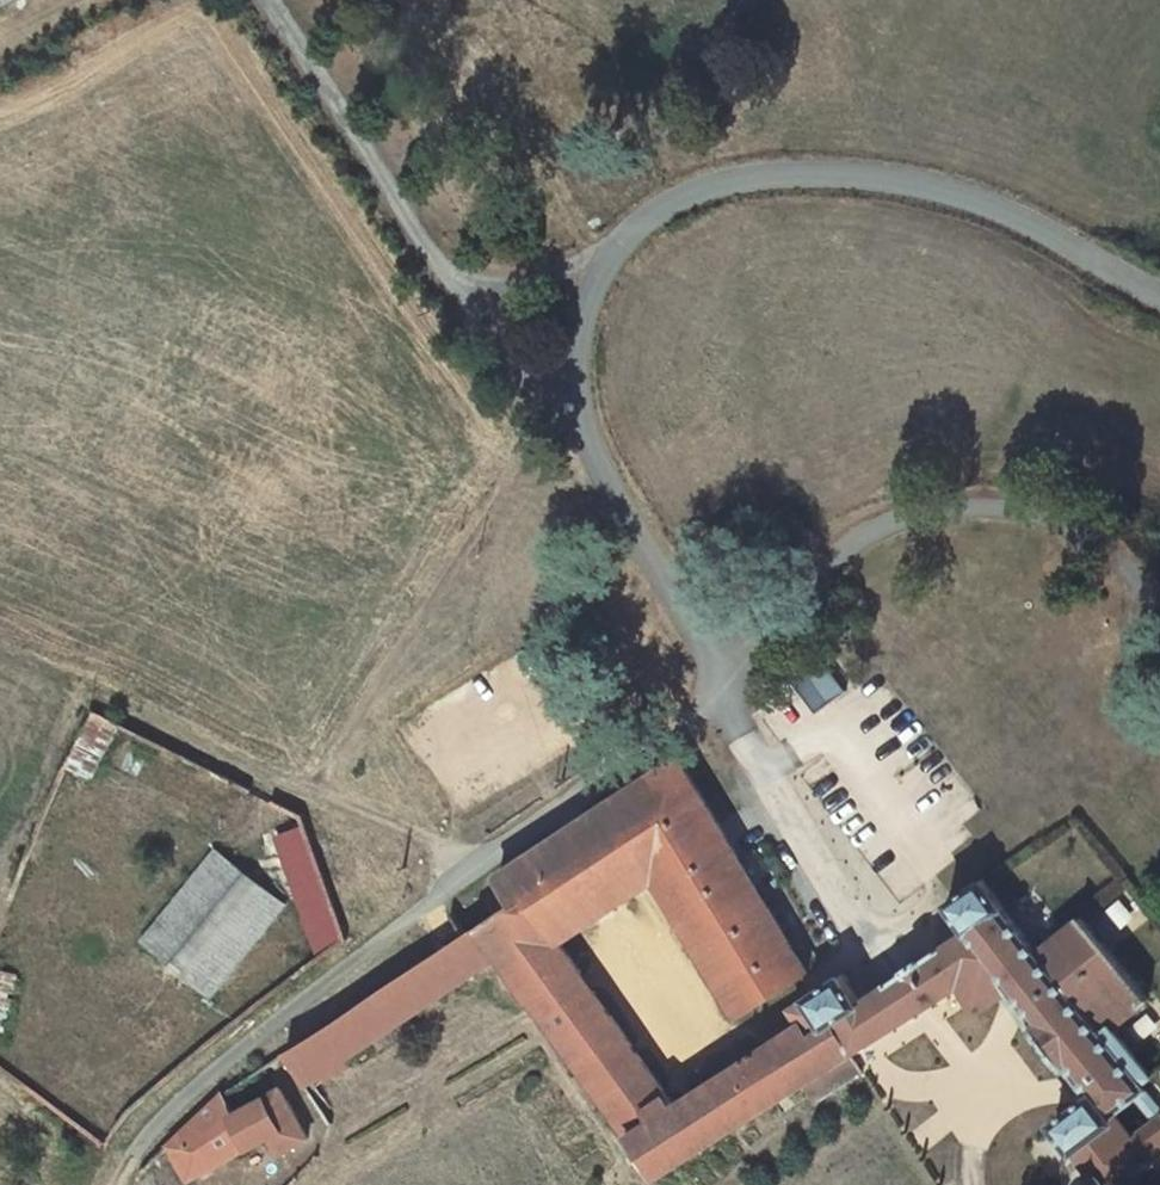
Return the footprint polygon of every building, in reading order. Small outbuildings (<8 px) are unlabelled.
[(33,0),(0,0),(0,15),(33,0)] [(798,688),(817,712),(846,688),(827,665),(798,688)] [(93,782),(123,724),(95,710),(64,768),(93,782)] [(1151,1000),(1084,916),(1039,952),(988,886),(990,884),(984,876),(974,883),(975,885),(957,899),(955,897),(945,903),(951,911),(953,910),(967,930),(861,1001),(848,981),(851,980),(844,971),(835,978),(836,980),(820,990),(818,988),(807,995),(808,999),(793,1008),(802,1023),(808,1033),(776,1056),(769,1046),(678,1105),(563,944),(549,926),(576,909),(559,881),(626,835),(655,883),(738,1019),(812,973),(680,755),(501,874),(498,882),(506,893),(514,906),(498,916),(464,937),(288,1052),(309,1085),(328,1073),(333,1080),(347,1071),(349,1069),(350,1068),(349,1065),(349,1064),(349,1061),(348,1059),(498,959),(660,1180),(775,1107),(807,1087),(817,1104),(875,1068),(864,1049),(877,1041),(963,988),(978,1014),(1013,994),(1037,1026),(1034,1029),(1062,1066),(1064,1064),(1090,1098),(1053,1125),(1089,1172),(1081,1178),(1080,1181),(1079,1184),(1078,1184),(1121,1184),(1125,1182),(1127,1184),(1130,1184),(1133,1183),(1130,1178),(1146,1165),(1144,1161),(1159,1149),(1159,1103),(1145,1086),(1154,1078),(1114,1029),(1151,1000)] [(305,820),(265,839),(313,967),(344,941),(305,820)] [(563,944),(655,883),(626,835),(559,881),(576,909),(549,926),(563,944)] [(288,913),(213,853),(137,948),(212,1007),(288,913)] [(514,906),(506,893),(490,902),(498,916),(514,906)] [(20,974),(0,970),(0,1055),(20,974)] [(802,1023),(769,1046),(776,1056),(808,1033),(802,1023)] [(889,1059),(877,1041),(864,1049),(875,1068),(889,1059)] [(314,1093),(333,1080),(328,1073),(309,1085),(314,1093)] [(283,1156),(313,1136),(286,1087),(279,1090),(235,1113),(225,1093),(220,1096),(167,1146),(189,1184),(273,1140),(283,1156)] [(786,1124),(817,1104),(807,1087),(775,1107),(786,1124)]
